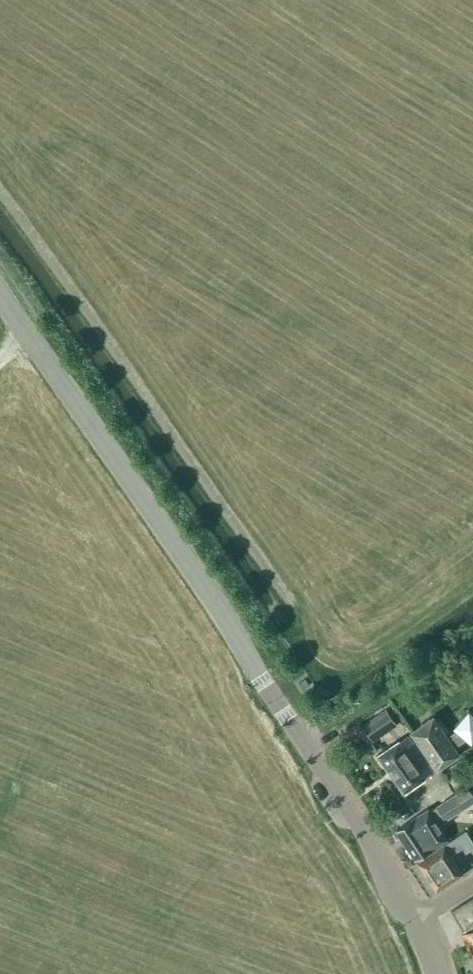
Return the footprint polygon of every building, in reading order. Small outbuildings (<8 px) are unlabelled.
[(436,770),(459,754),(454,747),(466,738),(470,742),(472,738),(472,713),(467,708),(452,726),(457,730),(447,737),(433,717),(410,732),(436,770)] [(363,726),(372,740),(396,724),(387,711),(363,726)] [(424,778),(423,777),(432,770),(408,736),(399,742),(398,741),(378,755),(404,792),(424,778)] [(427,809),(448,794),(442,784),(420,799),(427,809)] [(429,809),(428,809),(395,830),(415,861),(449,839),(438,824),(446,818),(447,819),(464,808),(453,792),(435,804),(435,805),(429,809)] [(466,832),(417,863),(435,892),(462,874),(449,854),(461,847),(465,854),(472,849),(472,843),(466,832)] [(451,911),(464,933),(462,934),(472,960),(472,897),(451,911)]
